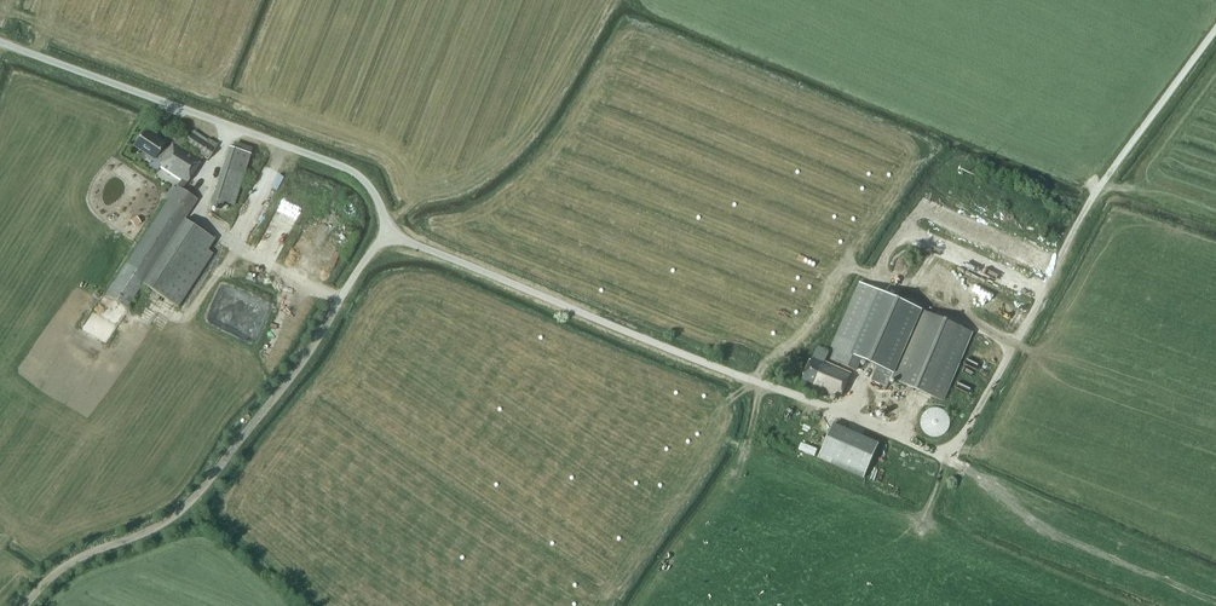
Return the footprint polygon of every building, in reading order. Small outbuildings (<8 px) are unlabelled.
[(198,153),(195,157),(180,147),(184,141),(178,136),(172,145),(171,145),(167,150),(162,147),(164,144),(144,131),(134,146),(154,160),(156,156),(161,160),(159,163),(161,165),(159,168),(180,182),(106,294),(127,307),(143,283),(178,306),(213,254),(208,250),(215,239),(185,220),(197,200),(182,190),(203,157),(208,160),(214,150),(218,145),(208,138),(205,143),(192,134),(185,144),(198,153)] [(225,166),(245,172),(251,154),(231,147),(225,166)] [(275,186),(281,189),(287,177),(281,174),(275,186)] [(134,226),(140,222),(137,218),(131,222),(134,226)] [(973,332),(860,283),(831,347),(836,350),(831,361),(851,369),(855,358),(878,367),(872,381),(888,388),(891,379),(943,401),(973,332)] [(271,352),(281,333),(272,328),(262,348),(271,352)] [(814,385),(813,387),(840,398),(851,374),(825,362),(825,361),(813,355),(802,379),(814,385)] [(969,397),(973,384),(956,378),(951,391),(969,397)] [(945,412),(941,410),(938,409),(934,409),(930,409),(927,411),(924,413),(922,416),(921,420),(921,423),(921,427),(923,430),(925,433),(927,435),(931,437),(935,437),(938,437),(942,436),(945,434),(947,431),(949,428),(949,424),(949,421),(948,417),(947,414),(945,412)] [(834,424),(819,458),(865,478),(880,444),(834,424)]
